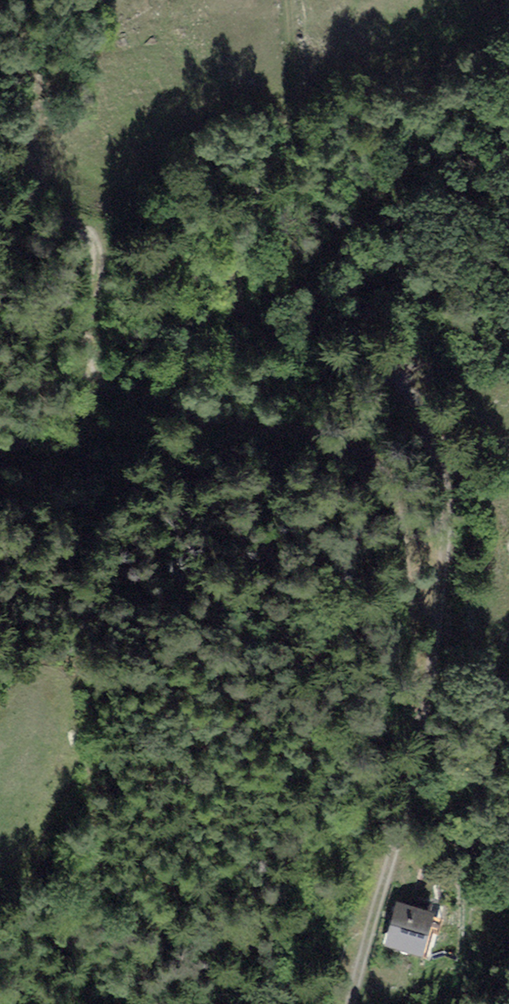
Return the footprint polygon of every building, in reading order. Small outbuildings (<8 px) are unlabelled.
[(432,914),(398,906),(388,946),(423,955),(432,914)]
